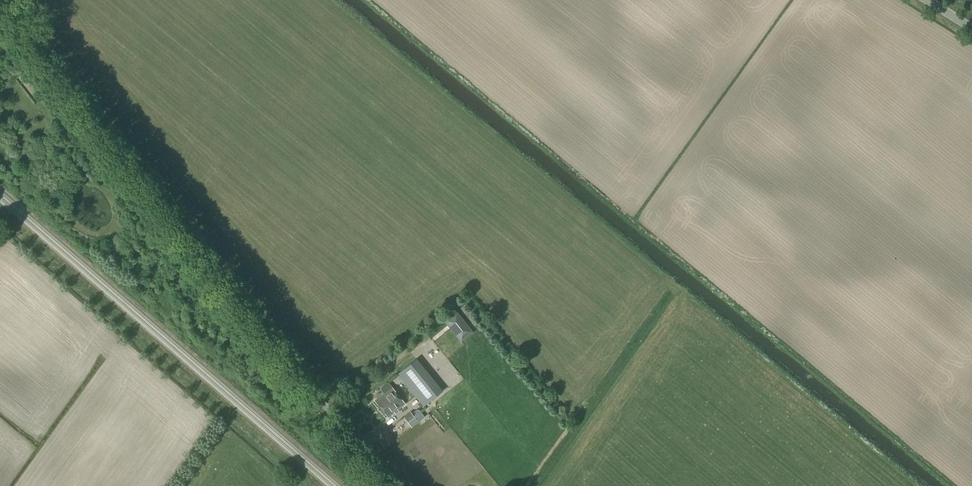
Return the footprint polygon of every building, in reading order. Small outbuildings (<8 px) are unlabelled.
[(24,83),(31,79),(28,74),(21,78),(24,83)] [(49,102),(45,97),(40,101),(44,106),(49,102)] [(446,319),(463,340),(473,332),(456,311),(446,319)] [(457,344),(454,330),(435,334),(438,348),(457,344)] [(423,407),(442,392),(416,359),(397,375),(423,407)] [(398,378),(394,382),(399,388),(404,384),(398,378)] [(381,391),(383,394),(375,401),(388,418),(405,404),(389,385),(386,384),(381,388),(381,391)] [(414,418),(418,422),(424,417),(419,410),(416,410),(412,414),(410,412),(404,417),(408,423),(414,418)]
